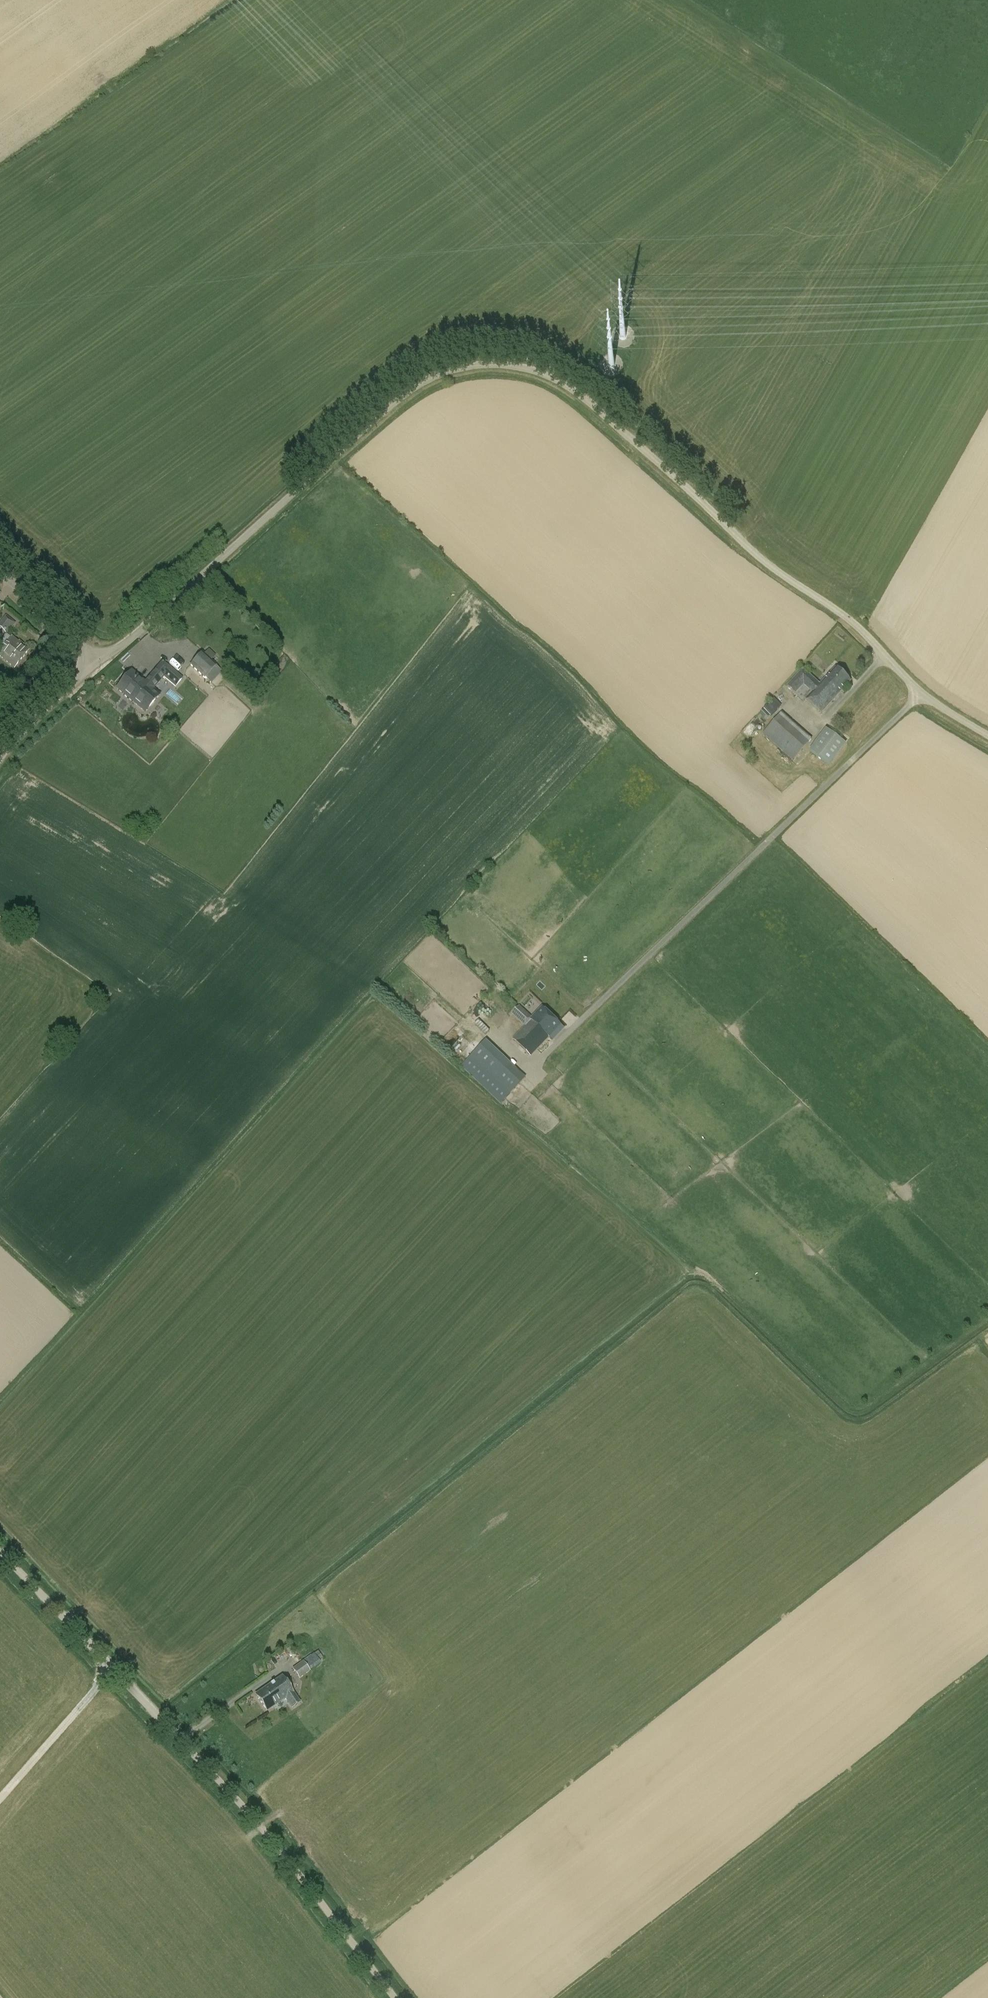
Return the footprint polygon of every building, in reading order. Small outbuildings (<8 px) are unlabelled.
[(6,635),(15,623),(4,616),(0,622),(0,629),(6,635)] [(28,651),(11,637),(0,651),(0,656),(14,668),(28,651)] [(217,666),(202,652),(190,666),(205,679),(211,684),(222,672),(216,667),(217,666)] [(163,662),(145,683),(131,671),(116,689),(144,713),(159,695),(153,690),(164,678),(175,687),(182,679),(163,662)] [(835,669),(821,685),(803,669),(787,687),(803,702),(805,699),(806,701),(821,714),(850,682),(835,669)] [(759,712),(766,720),(778,707),(770,700),(759,712)] [(812,740),(781,713),(763,735),(793,762),(812,740)] [(826,729),(809,751),(830,766),(846,745),(826,729)] [(542,1007),(532,1017),(519,1006),(512,1014),(525,1026),(512,1039),(531,1057),(548,1037),(549,1038),(549,1037),(553,1041),(565,1028),(542,1007)] [(461,1067),(500,1104),(525,1078),(486,1040),(461,1067)] [(299,1679),(310,1671),(309,1670),(320,1663),(319,1661),(323,1658),(318,1651),(314,1654),(292,1669),(299,1679)] [(294,1693),(293,1693),(282,1677),(255,1695),(267,1711),(285,1699),(292,1709),(300,1702),(294,1693)]
